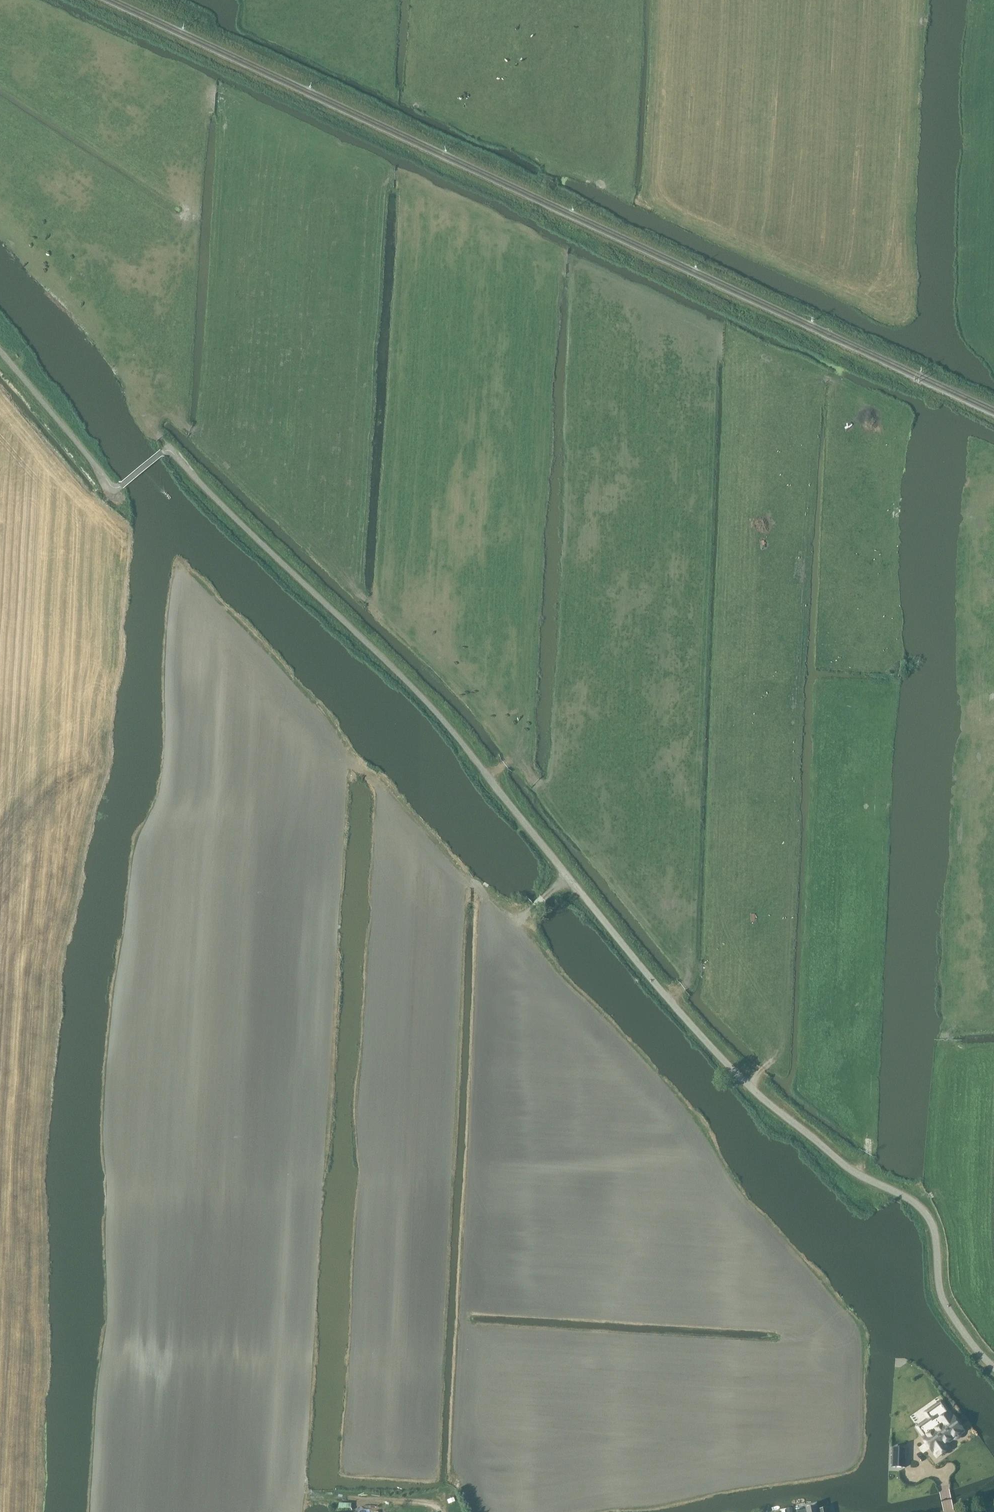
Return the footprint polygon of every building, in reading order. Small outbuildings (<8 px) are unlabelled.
[(953,1438),(954,1439),(960,1436),(960,1433),(964,1431),(954,1417),(949,1411),(935,1421),(939,1427),(934,1430),(933,1429),(931,1428),(928,1428),(926,1429),(925,1431),(924,1432),(923,1439),(933,1453),(934,1452),(938,1457),(949,1450),(945,1444),(953,1438)] [(893,1448),(893,1467),(906,1468),(906,1449),(893,1448)]
